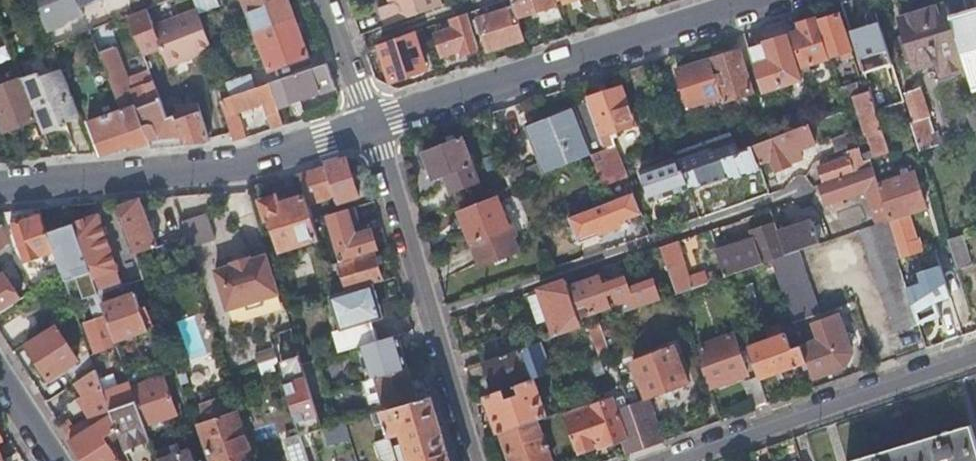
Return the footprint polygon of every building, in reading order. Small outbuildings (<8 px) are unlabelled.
[(47,30),(65,23),(64,20),(82,13),(80,5),(78,0),(35,0),(47,30)] [(196,8),(197,12),(221,3),(220,0),(193,0),(196,8)] [(294,17),(288,0),(245,0),(254,25),(256,31),(294,17)] [(389,2),(376,6),(383,25),(440,4),(439,0),(388,0),(389,2)] [(514,5),(519,19),(541,12),(543,18),(561,12),(558,3),(557,0),(513,0),(514,5)] [(949,16),(945,2),(900,16),(906,34),(912,56),(916,66),(937,60),(941,73),(965,66),(949,16)] [(489,49),(525,38),(519,19),(514,5),(478,16),(489,49)] [(197,12),(196,8),(153,26),(146,7),(127,14),(142,53),(160,46),(167,65),(211,47),(197,12)] [(975,87),(975,9),(949,16),(965,66),(972,88),(975,87)] [(478,47),(467,11),(453,16),(450,17),(453,26),(435,32),(442,54),(460,49),(461,52),(478,47)] [(838,15),(818,21),(829,56),(845,51),(847,57),(851,56),(838,15)] [(256,31),(244,35),(246,41),(259,37),(270,68),(308,54),(294,17),(256,31)] [(818,21),(817,17),(798,23),(801,32),(791,35),(801,66),(829,57),(829,56),(818,21)] [(242,29),(244,35),(256,31),(254,25),(242,29)] [(427,67),(414,30),(379,42),(392,79),(427,67)] [(912,56),(906,34),(898,36),(905,59),(912,56)] [(748,47),(761,90),(799,79),(785,35),(748,47)] [(892,104),(902,100),(882,36),(854,46),(864,77),(869,90),(886,84),(892,104)] [(113,46),(98,51),(121,109),(129,130),(144,126),(150,145),(151,147),(184,144),(173,114),(166,116),(162,107),(150,76),(144,78),(145,82),(130,87),(113,46)] [(738,50),(709,59),(723,102),(751,93),(738,50)] [(723,102),(709,59),(675,69),(687,107),(710,101),(714,116),(726,112),(723,102)] [(336,86),(327,61),(269,81),(277,106),(336,86)] [(37,118),(43,133),(55,129),(53,125),(59,123),(79,115),(60,67),(38,76),(37,71),(21,77),(21,78),(22,79),(37,118)] [(224,82),(229,95),(255,86),(250,73),(224,82)] [(1,133),(37,118),(22,79),(0,87),(0,129),(1,133)] [(220,98),(232,139),(245,136),(236,111),(242,109),(245,114),(254,112),(252,105),(264,101),(272,127),(283,124),(277,106),(269,81),(255,86),(229,95),(220,98)] [(622,86),(585,98),(586,99),(603,149),(590,154),(596,170),(620,161),(609,132),(636,124),(622,86)] [(910,122),(919,151),(938,144),(936,138),(931,139),(929,133),(934,131),(919,87),(904,92),(913,121),(910,122)] [(875,139),(881,154),(889,151),(875,109),(869,90),(853,95),(866,136),(877,132),(879,137),(875,139)] [(603,149),(586,99),(584,100),(587,108),(576,113),(574,108),(564,112),(564,111),(524,126),(530,141),(528,141),(536,162),(511,172),(514,183),(519,181),(542,172),(590,154),(603,149)] [(129,130),(121,109),(88,122),(96,143),(99,152),(109,151),(131,144),(132,148),(150,145),(144,126),(129,130)] [(972,133),(975,132),(975,109),(967,112),(972,133)] [(179,112),(173,114),(184,144),(209,142),(199,111),(181,117),(179,112)] [(738,150),(751,145),(776,135),(768,111),(752,116),(757,130),(734,139),(738,150)] [(751,145),(757,162),(770,157),(774,169),(789,164),(788,161),(798,157),(795,148),(812,142),(809,133),(818,130),(815,121),(776,135),(751,145)] [(846,148),(847,150),(858,146),(853,130),(829,138),(834,152),(846,148)] [(683,172),(689,187),(757,162),(751,145),(738,150),(734,139),(732,133),(694,147),(699,166),(683,172)] [(452,191),(478,180),(460,135),(422,150),(433,179),(445,174),(452,191)] [(820,166),(825,181),(872,165),(870,158),(862,161),(858,146),(847,150),(849,156),(820,166)] [(674,154),(675,158),(679,169),(682,168),(683,172),(699,166),(694,147),(674,154)] [(345,157),(298,172),(305,195),(307,202),(334,193),(337,202),(357,196),(345,157)] [(650,200),(689,187),(683,172),(682,168),(679,169),(675,158),(640,170),(650,200)] [(625,175),(620,161),(596,170),(602,184),(625,175)] [(825,181),(820,183),(827,202),(835,199),(842,197),(866,189),(877,222),(889,218),(878,183),(872,165),(825,181)] [(878,183),(889,218),(924,206),(913,171),(878,183)] [(514,183),(493,191),(495,197),(459,211),(480,264),(491,259),(504,254),(517,249),(511,233),(515,232),(512,223),(507,224),(499,202),(523,192),(519,181),(514,183)] [(633,191),(570,215),(580,240),(600,232),(598,227),(641,211),(633,191)] [(307,202),(305,195),(300,197),(278,203),(276,195),(260,200),(265,219),(269,218),(279,250),(318,237),(312,218),(307,202)] [(842,197),(835,199),(837,205),(844,203),(842,197)] [(134,249),(136,255),(157,247),(140,198),(137,199),(118,205),(134,249)] [(326,214),(341,260),(348,257),(354,256),(373,250),(377,249),(371,229),(361,232),(353,206),(326,214)] [(190,246),(214,239),(206,212),(182,220),(190,246)] [(47,232),(41,215),(13,224),(25,259),(53,250),(47,232)] [(74,224),(99,294),(120,287),(122,286),(117,272),(97,215),(74,223),(74,224)] [(893,332),(918,323),(918,322),(897,257),(901,256),(897,243),(889,218),(877,222),(859,228),(893,332)] [(812,219),(777,230),(785,254),(797,250),(819,242),(812,219)] [(777,230),(774,222),(751,231),(753,237),(755,243),(731,252),(729,245),(728,241),(723,243),(722,240),(714,243),(724,276),(770,259),(785,254),(777,230)] [(74,224),(47,232),(53,250),(61,272),(69,296),(85,291),(94,317),(85,320),(95,351),(116,344),(115,340),(102,303),(99,294),(74,224)] [(9,245),(3,227),(0,229),(0,251),(9,245)] [(947,240),(956,268),(972,263),(962,234),(947,240)] [(755,243),(753,237),(729,245),(731,252),(755,243)] [(901,256),(920,249),(918,240),(913,238),(897,243),(901,256)] [(687,276),(675,241),(660,246),(676,292),(707,282),(703,271),(687,276)] [(9,245),(0,251),(0,262),(13,255),(9,245)] [(897,257),(918,322),(955,310),(968,305),(960,281),(947,286),(941,267),(914,277),(911,269),(925,264),(920,249),(901,256),(897,257)] [(372,283),(382,280),(373,250),(354,256),(357,267),(352,269),(341,272),(347,290),(372,283)] [(770,259),(792,321),(819,311),(797,250),(785,254),(770,259)] [(280,292),(268,253),(250,258),(250,256),(231,261),(231,264),(215,269),(227,308),(280,292)] [(504,254),(491,259),(493,264),(505,259),(504,254)] [(348,257),(352,269),(357,267),(354,256),(348,257)] [(139,264),(117,272),(122,286),(144,278),(139,264)] [(9,305),(19,299),(3,273),(0,276),(0,312),(9,305)] [(597,275),(567,285),(578,316),(608,305),(605,299),(612,297),(618,313),(658,299),(651,278),(627,286),(625,281),(609,287),(607,282),(600,284),(597,275)] [(605,277),(597,275),(600,284),(607,282),(605,277)] [(565,279),(538,288),(540,293),(548,316),(551,325),(513,339),(511,331),(477,343),(483,360),(519,348),(535,342),(581,326),(578,316),(567,285),(565,279)] [(336,293),(330,295),(341,328),(342,328),(348,348),(359,345),(376,340),(370,319),(382,316),(372,283),(347,290),(336,293)] [(134,291),(102,303),(115,340),(147,329),(140,307),(134,291)] [(548,316),(540,293),(528,297),(536,320),(548,316)] [(145,306),(140,307),(147,329),(153,327),(145,306)] [(806,362),(811,376),(844,365),(850,352),(837,315),(813,322),(818,339),(801,346),(806,362)] [(599,320),(586,324),(597,355),(609,350),(599,320)] [(806,362),(801,346),(800,344),(791,348),(785,332),(783,332),(780,324),(764,329),(767,338),(747,345),(759,378),(806,362)] [(95,369),(89,353),(77,360),(58,331),(29,349),(48,378),(60,370),(69,385),(75,382),(95,369)] [(359,345),(369,378),(376,376),(407,366),(398,334),(376,340),(359,345)] [(705,362),(701,363),(708,385),(746,372),(733,334),(700,345),(705,362)] [(519,348),(483,360),(493,387),(528,375),(529,379),(533,377),(546,373),(535,342),(519,348)] [(675,359),(670,345),(632,360),(645,397),(687,381),(678,358),(675,359)] [(258,362),(276,357),(273,347),(254,352),(258,362)] [(300,434),(310,431),(321,428),(311,395),(301,362),(299,354),(277,361),(284,383),(300,434)] [(316,358),(301,362),(311,395),(327,391),(316,358)] [(407,366),(376,376),(384,404),(415,394),(407,366)] [(103,392),(98,377),(95,369),(75,382),(83,394),(78,397),(90,417),(68,432),(66,434),(70,440),(72,438),(110,413),(109,409),(103,392)] [(163,374),(131,386),(136,399),(144,424),(177,412),(163,374)] [(503,388),(474,398),(475,404),(487,399),(497,426),(483,431),(485,437),(499,432),(536,419),(547,415),(533,377),(529,379),(515,384),(518,393),(506,398),(503,388)] [(131,386),(130,382),(118,387),(103,392),(109,409),(136,399),(131,386)] [(431,395),(381,410),(388,434),(409,427),(412,438),(408,445),(412,460),(450,460),(431,395)] [(629,403),(616,408),(612,397),(563,414),(575,450),(602,441),(603,443),(622,437),(627,452),(644,446),(629,403)] [(645,397),(629,403),(644,446),(660,440),(645,397)] [(123,449),(150,439),(144,424),(136,399),(109,409),(110,413),(116,429),(117,433),(123,449)] [(198,432),(201,431),(212,460),(224,460),(249,453),(235,411),(226,414),(222,403),(207,409),(210,419),(195,425),(198,432)] [(83,460),(119,460),(103,437),(116,429),(110,413),(72,438),(70,440),(83,460)] [(536,419),(499,432),(509,460),(545,460),(551,459),(536,419)] [(345,421),(324,427),(329,444),(350,437),(345,421)] [(970,424),(847,460),(975,460),(975,442),(970,424)] [(392,445),(389,436),(374,441),(379,459),(383,460),(397,460),(392,445)] [(401,442),(392,445),(397,460),(406,460),(401,442)] [(190,447),(177,452),(173,443),(154,450),(154,452),(156,457),(158,460),(195,460),(190,447)]
